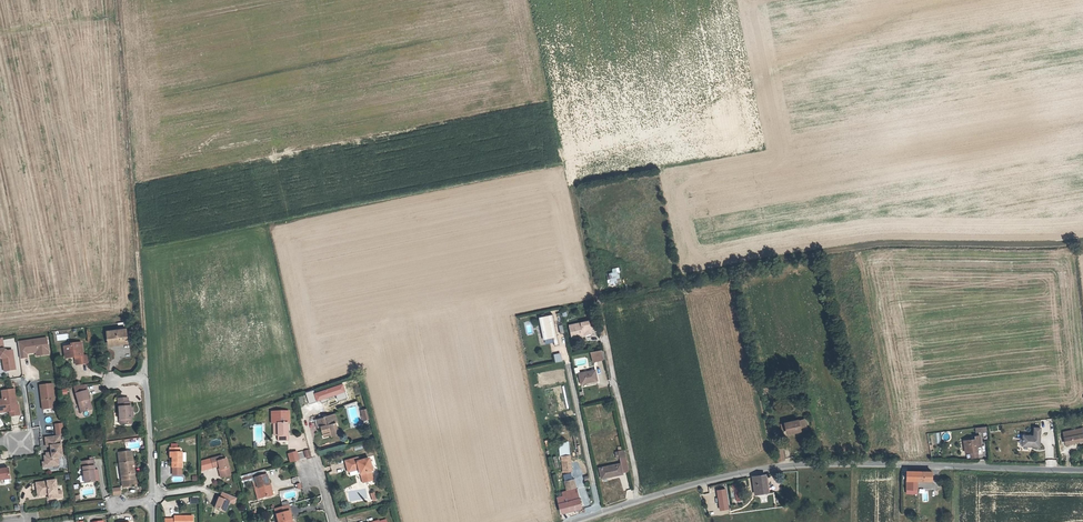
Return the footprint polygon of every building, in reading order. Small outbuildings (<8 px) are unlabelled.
[(553,314),(540,317),(545,338),(553,337),(554,338),(555,345),(559,344),(553,314)] [(545,338),(540,317),(539,317),(544,340),(554,338),(553,337),(545,338)] [(582,329),(589,327),(594,326),(592,317),(568,322),(571,335),(583,332),(582,329)] [(118,341),(127,340),(126,330),(107,332),(108,345),(114,344),(118,343),(118,341)] [(2,357),(3,363),(4,363),(4,367),(4,371),(15,369),(12,349),(6,350),(4,348),(2,337),(0,338),(0,356),(2,357)] [(47,337),(18,341),(20,358),(27,357),(26,353),(36,351),(38,351),(38,350),(48,349),(47,337)] [(78,361),(75,361),(76,366),(87,365),(86,356),(83,356),(81,343),(71,344),(71,346),(63,347),(64,354),(67,353),(68,359),(75,358),(78,358),(78,361)] [(600,350),(591,352),(593,361),(602,359),(600,350)] [(594,370),(580,373),(582,383),(596,380),(594,370)] [(53,384),(40,385),(43,409),(56,408),(53,384)] [(3,399),(0,400),(0,407),(0,408),(4,407),(5,412),(10,411),(10,417),(20,415),(18,405),(15,405),(15,402),(16,402),(14,389),(1,391),(3,399)] [(86,401),(88,400),(85,391),(73,395),(79,414),(89,411),(86,401)] [(130,420),(129,409),(128,404),(126,404),(126,399),(115,400),(118,427),(131,425),(130,420)] [(276,423),(276,435),(276,440),(286,440),(286,423),(287,423),(287,412),(270,412),(270,423),(272,423),(276,423)] [(322,428),(323,434),(330,432),(331,435),(339,433),(337,427),(336,422),(335,422),(333,415),(325,417),(316,420),(318,426),(321,426),(324,425),(324,428),(322,428)] [(318,424),(316,420),(316,416),(302,419),(304,427),(318,424)] [(782,423),(784,429),(788,428),(788,431),(808,428),(806,418),(782,423)] [(57,436),(64,435),(63,425),(55,425),(57,436)] [(1022,428),(1021,445),(1038,446),(1039,429),(1032,429),(1022,428)] [(1082,441),(1082,433),(1076,434),(1075,432),(1062,434),(1064,444),(1082,441)] [(59,435),(45,437),(46,447),(50,446),(51,455),(44,456),(45,463),(46,462),(47,467),(58,465),(57,457),(62,456),(59,435)] [(974,440),(962,441),(963,453),(976,452),(975,445),(979,444),(978,437),(973,437),(974,440)] [(782,444),(774,446),(777,459),(785,457),(782,444)] [(170,447),(170,452),(171,453),(171,456),(171,466),(182,466),(182,452),(179,452),(179,447),(170,447)] [(623,449),(616,451),(616,453),(613,453),(613,456),(617,456),(617,458),(620,457),(621,463),(600,468),(602,479),(613,477),(619,476),(619,474),(623,473),(623,472),(628,471),(623,449)] [(289,463),(299,460),(296,451),(287,454),(289,463)] [(132,452),(119,454),(123,488),(136,486),(132,452)] [(210,458),(212,467),(218,465),(221,476),(230,474),(226,457),(222,458),(221,455),(210,458)] [(361,470),(362,474),(367,474),(369,482),(374,481),(372,472),(375,471),(372,459),(361,462),(360,458),(348,461),(351,472),(358,470),(358,466),(360,465),(361,470)] [(94,462),(79,463),(80,469),(82,468),(85,489),(94,488),(94,487),(99,487),(99,480),(97,480),(97,476),(96,476),(94,462)] [(8,468),(0,469),(0,480),(10,479),(8,468)] [(256,481),(258,488),(261,488),(264,498),(274,495),(271,485),(269,485),(266,475),(265,472),(255,475),(256,480),(256,481)] [(931,474),(906,474),(906,494),(918,494),(918,481),(931,481),(931,474)] [(767,493),(764,476),(750,478),(751,486),(755,485),(757,494),(767,493)] [(565,480),(567,488),(575,486),(573,478),(565,480)] [(58,499),(55,480),(36,483),(37,491),(40,491),(40,495),(46,495),(45,492),(48,491),(48,494),(49,499),(58,499)] [(120,487),(111,489),(112,496),(121,494),(120,487)] [(559,505),(561,512),(581,507),(577,493),(576,488),(562,491),(563,496),(557,497),(559,505)] [(716,490),(719,507),(728,505),(725,488),(716,490)] [(218,496),(216,501),(219,502),(217,505),(216,507),(226,512),(232,496),(223,493),(221,498),(218,496)] [(288,506),(275,509),(277,515),(289,512),(288,506)] [(277,515),(278,521),(289,521),(291,521),(289,512),(277,515)]
